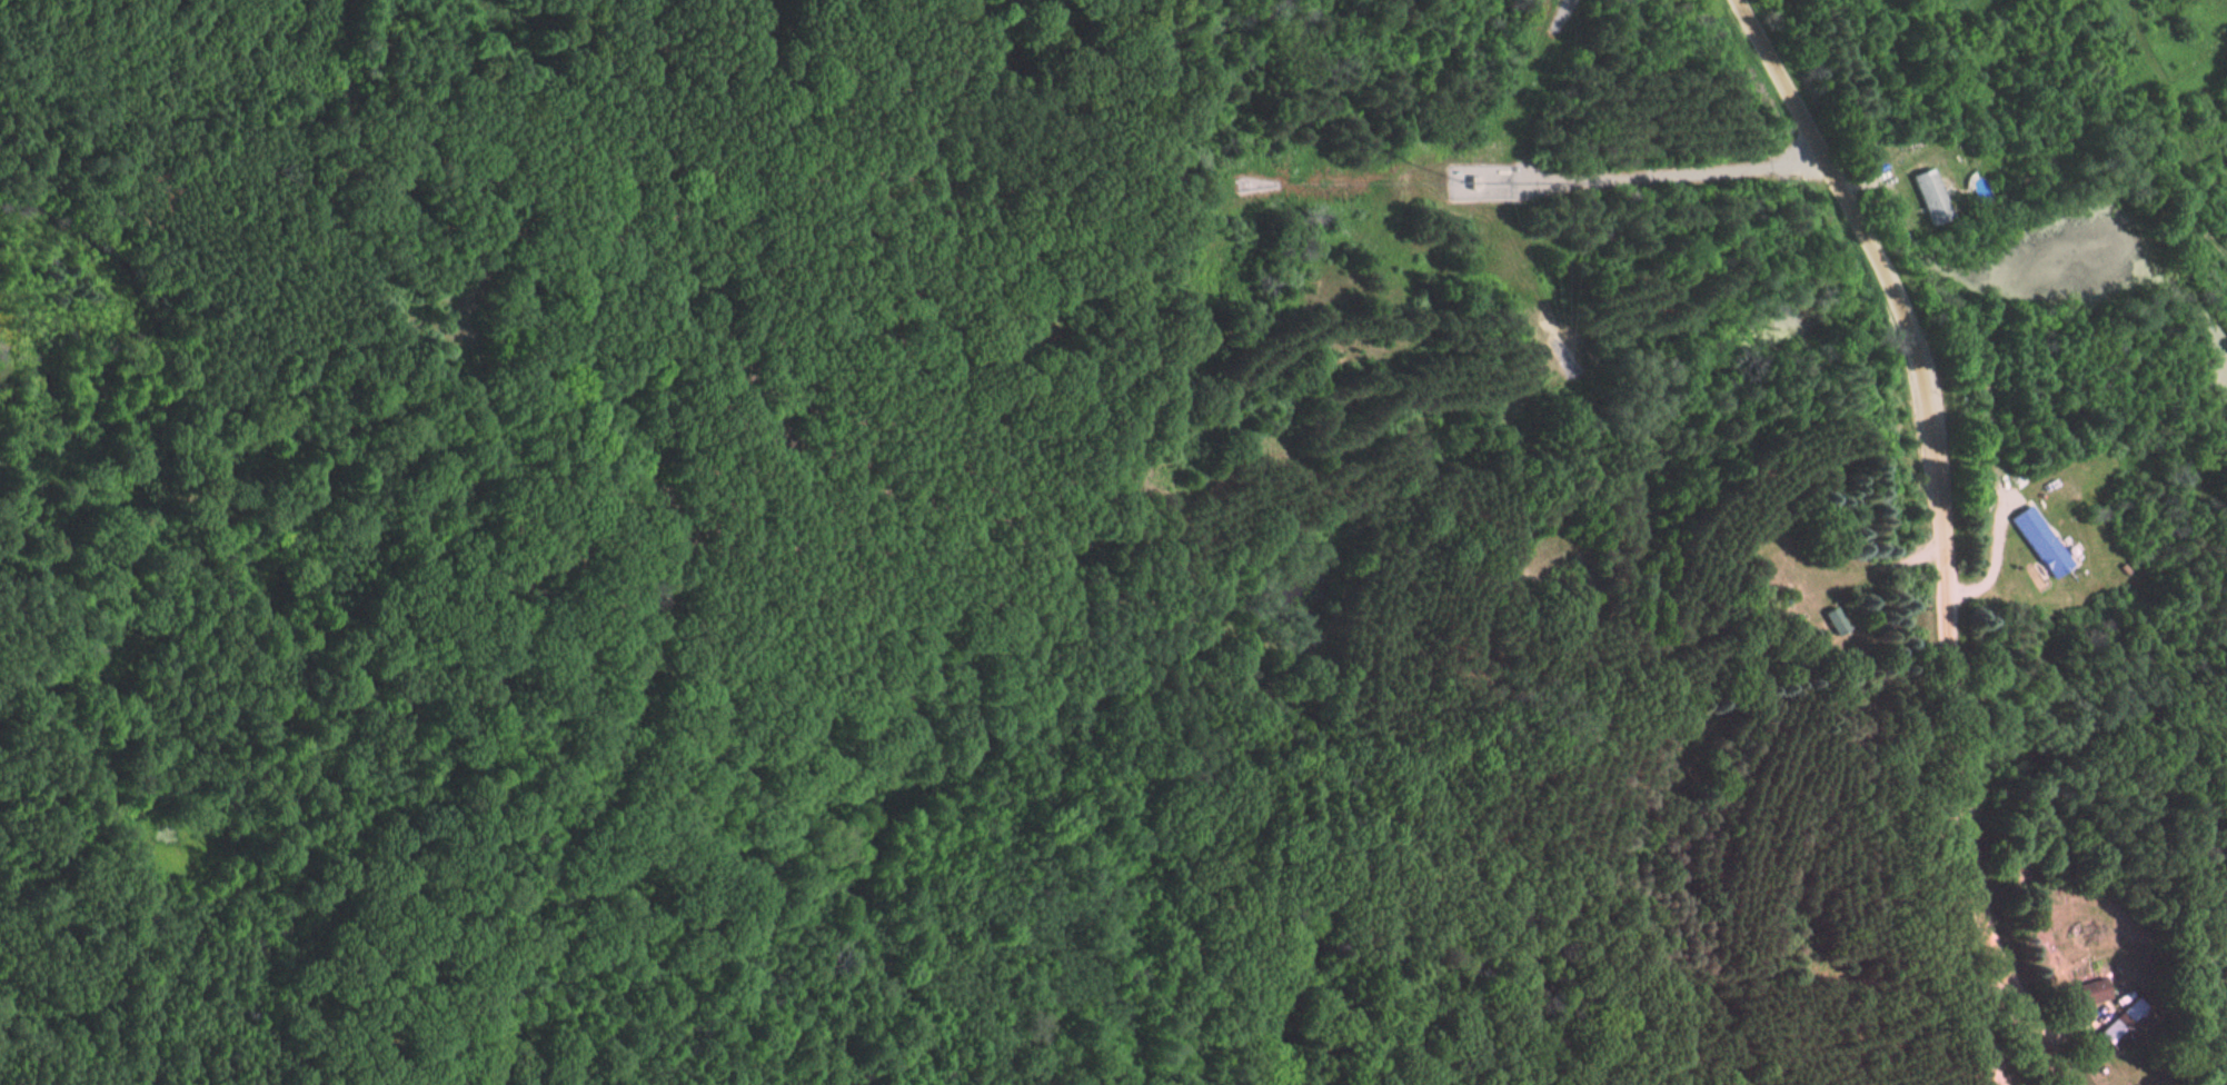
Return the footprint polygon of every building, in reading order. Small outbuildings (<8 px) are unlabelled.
[(1948,220),(1930,168),(1906,176),(1924,228),(1948,220)] [(2049,582),(2067,569),(2025,506),(2006,519),(2049,582)] [(2084,1007),(2115,998),(2109,977),(2078,987),(2084,1007)]
